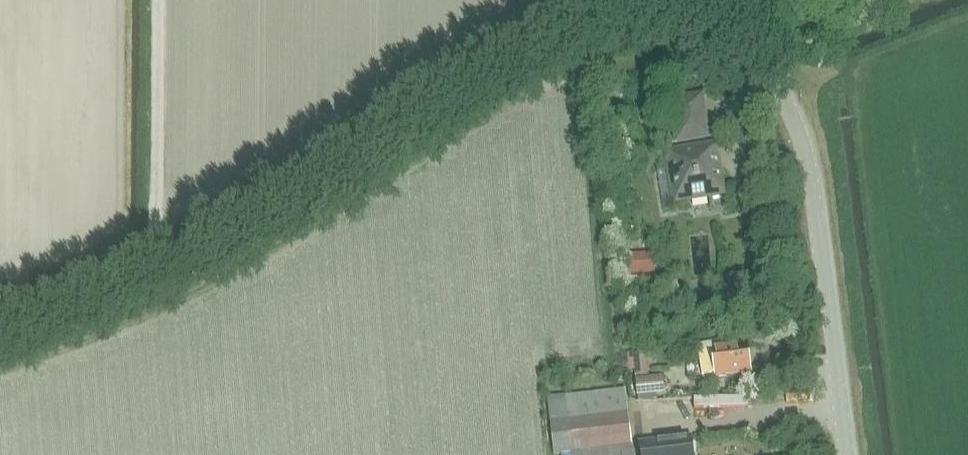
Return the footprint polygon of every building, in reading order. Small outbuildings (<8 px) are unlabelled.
[(670,201),(721,193),(715,156),(709,157),(707,144),(662,152),(670,201)] [(655,275),(653,253),(629,255),(630,277),(655,275)] [(702,379),(717,377),(717,378),(751,373),(747,348),(728,351),(726,342),(696,346),(702,379)] [(634,370),(635,377),(647,376),(645,351),(627,353),(628,370),(634,370)] [(573,379),(573,392),(602,391),(602,378),(573,379)] [(660,378),(635,380),(637,397),(662,394),(660,378)] [(566,397),(547,400),(553,454),(558,454),(572,453),(572,454),(633,454),(637,454),(636,445),(631,446),(625,390),(566,397)] [(661,418),(704,413),(701,393),(659,399),(661,418)] [(641,454),(692,454),(690,438),(640,445),(641,454)]
